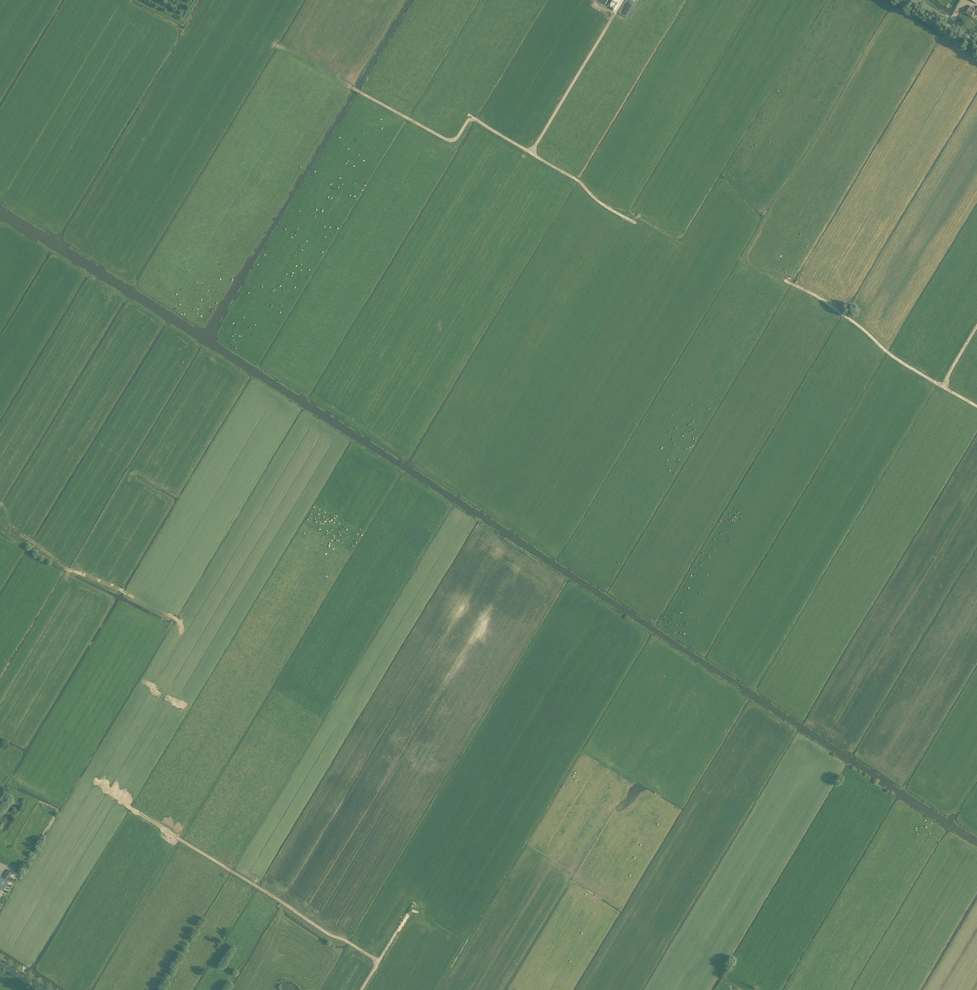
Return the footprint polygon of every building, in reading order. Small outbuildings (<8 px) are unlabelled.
[(976,9),(971,6),(967,14),(972,17),(974,14),(976,16),(976,9)] [(25,863),(21,860),(16,870),(20,872),(25,863)] [(12,873),(7,870),(2,877),(1,878),(6,881),(12,873)] [(2,892),(3,892),(8,883),(0,878),(0,890),(2,892)]
